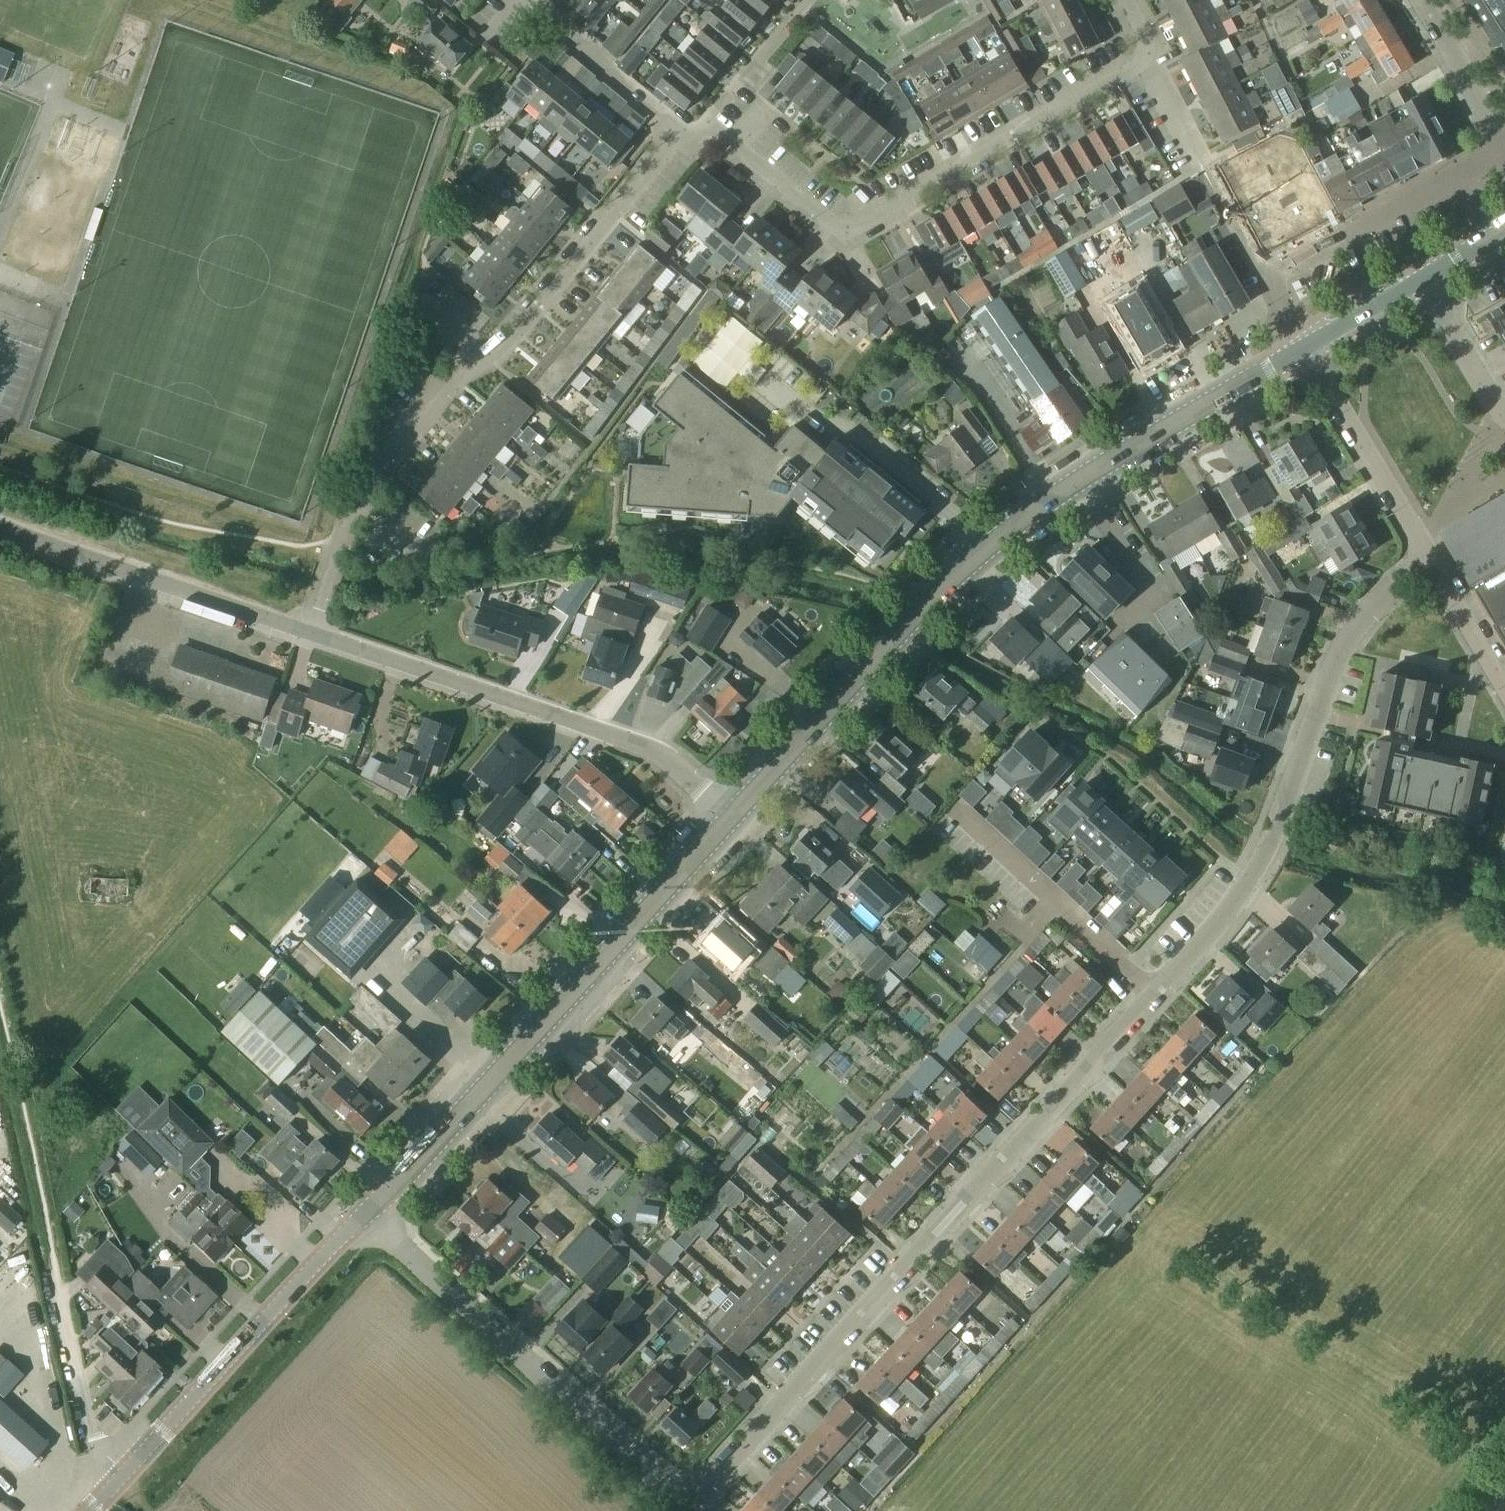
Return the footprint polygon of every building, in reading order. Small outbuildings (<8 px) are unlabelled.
[(354,0),(328,0),(327,1),(343,14),(354,0)] [(430,17),(440,5),(434,0),(409,0),(430,17)] [(588,20),(582,27),(593,36),(600,27),(596,24),(608,9),(597,0),(564,0),(588,20)] [(608,9),(616,0),(597,0),(608,9)] [(630,28),(637,34),(663,2),(660,0),(653,0),(630,28)] [(723,9),(751,32),(764,16),(744,0),(730,0),(723,9)] [(764,16),(777,0),(744,0),(764,16)] [(913,6),(922,20),(941,9),(938,3),(936,0),(923,0),(913,6)] [(991,9),(999,5),(997,0),(986,0),(991,9)] [(1035,21),(1040,30),(1050,25),(1086,6),(1083,0),(1053,0),(1040,6),(1045,16),(1035,21)] [(1171,14),(1200,0),(1164,0),(1171,14)] [(1171,14),(1182,35),(1228,11),(1225,4),(1214,10),(1209,0),(1200,0),(1171,14)] [(1295,6),(1303,19),(1307,26),(1319,20),(1308,0),(1307,0),(1295,6)] [(1319,25),(1321,31),(1372,0),(1342,0),(1344,3),(1335,8),(1338,14),(1321,24),(1319,25)] [(1321,31),(1323,35),(1344,24),(1348,29),(1357,24),(1363,35),(1388,20),(1375,0),(1372,0),(1321,31)] [(1500,41),(1497,43),(1500,48),(1503,47),(1504,50),(1504,0),(1473,0),(1500,41)] [(999,5),(991,9),(998,21),(1006,17),(999,5)] [(1232,18),(1243,12),(1239,5),(1228,11),(1232,18)] [(668,6),(663,12),(673,21),(678,14),(668,6)] [(1050,25),(1040,30),(1042,35),(1047,37),(1054,34),(1059,43),(1095,24),(1086,6),(1050,25)] [(704,15),(702,18),(704,19),(738,48),(751,32),(723,9),(714,19),(708,14),(704,15)] [(1228,11),(1182,35),(1192,54),(1217,43),(1228,38),(1221,24),(1232,18),(1228,11)] [(663,12),(657,19),(667,27),(673,21),(663,12)] [(980,22),(970,27),(975,36),(985,30),(993,26),(988,17),(980,22)] [(439,19),(419,42),(430,51),(427,55),(439,64),(442,60),(452,69),(471,46),(439,19)] [(703,33),(697,40),(725,63),(738,48),(704,19),(699,25),(699,30),(703,33)] [(1372,49),(1363,55),(1365,57),(1368,62),(1401,42),(1388,20),(1363,35),(1372,49)] [(815,22),(807,32),(833,53),(841,43),(815,22)] [(1059,55),(1058,59),(1061,65),(1068,61),(1104,42),(1095,24),(1059,43),(1064,52),(1059,55)] [(970,27),(952,38),(957,46),(975,36),(970,27)] [(630,28),(611,51),(618,57),(637,34),(630,28)] [(1013,28),(1005,33),(1012,45),(1020,40),(1013,28)] [(642,37),(637,44),(647,52),(652,45),(642,37)] [(952,38),(935,48),(940,57),(957,46),(952,38)] [(697,40),(684,56),(712,79),(725,63),(697,40)] [(1020,40),(1012,45),(1019,57),(1027,52),(1020,40)] [(1365,57),(1356,63),(1359,68),(1356,69),(1360,74),(1371,68),(1374,71),(1371,73),(1378,86),(1414,65),(1401,42),(1368,62),(1365,57)] [(841,43),(833,53),(848,66),(857,56),(841,43)] [(1192,54),(1181,60),(1192,81),(1238,57),(1235,50),(1224,56),(1217,43),(1192,54)] [(637,44),(619,66),(629,74),(647,52),(637,44)] [(998,55),(989,60),(991,63),(1011,97),(1029,87),(1008,52),(1004,44),(995,49),(998,55)] [(1244,45),(1235,50),(1238,57),(1248,52),(1244,45)] [(401,57),(418,60),(420,50),(402,47),(401,57)] [(935,48),(917,59),(922,67),(926,73),(923,67),(940,57),(935,48)] [(1,83),(13,55),(0,50),(0,83),(1,83)] [(677,63),(671,72),(699,95),(712,79),(684,56),(677,50),(673,55),(674,60),(677,63)] [(563,67),(571,57),(564,52),(556,62),(563,67)] [(1238,57),(1242,64),(1251,59),(1248,52),(1238,57)] [(799,61),(777,88),(793,101),(816,73),(807,66),(810,62),(809,58),(804,53),(800,53),(796,58),(799,61)] [(1238,57),(1192,81),(1202,101),(1238,83),(1231,69),(1242,64),(1238,57)] [(906,66),(904,66),(909,75),(922,67),(917,59),(906,66)] [(492,102),(475,120),(479,124),(492,117),(500,109),(511,97),(524,108),(529,101),(551,74),(548,71),(535,60),(514,86),(509,81),(492,102)] [(862,60),(854,70),(864,79),(872,69),(862,60)] [(976,60),(968,65),(973,73),(993,108),(1011,97),(991,63),(981,68),(976,60)] [(567,87),(555,76),(563,67),(556,62),(548,71),(551,74),(529,101),(544,114),(567,87)] [(1356,63),(1344,70),(1350,80),(1360,74),(1356,69),(1359,68),(1356,63)] [(662,64),(648,80),(657,88),(667,96),(684,110),(685,111),(699,95),(671,72),(662,64)] [(964,78),(956,83),(976,118),(993,108),(973,73),(968,65),(959,70),(964,78)] [(872,69),(864,79),(871,84),(879,74),(872,69)] [(1042,69),(1030,76),(1035,84),(1046,77),(1042,69)] [(816,73),(793,101),(809,114),(836,81),(832,77),(827,77),(825,80),(816,73)] [(594,93),(602,84),(595,78),(587,88),(594,93)] [(836,81),(809,114),(825,127),(847,99),(839,92),(841,89),(841,84),(836,81)] [(941,81),(933,86),(938,94),(958,128),(976,118),(956,83),(946,89),(941,81)] [(1238,83),(1202,101),(1213,121),(1259,98),(1255,91),(1245,96),(1238,83)] [(929,99),(921,104),(930,120),(923,124),(928,133),(935,128),(938,133),(932,136),(935,142),(941,139),(958,128),(938,94),(933,86),(924,91),(929,99)] [(544,114),(538,122),(554,135),(560,128),(583,100),(579,97),(567,87),(544,114)] [(599,113),(586,102),(594,93),(587,88),(579,97),(583,100),(560,128),(561,128),(559,131),(560,134),(564,137),(568,141),(571,141),(573,139),(576,141),(599,113)] [(657,88),(652,94),(660,101),(662,102),(667,96),(657,88)] [(1348,90),(1325,104),(1337,124),(1347,118),(1360,111),(1348,90)] [(903,91),(892,98),(897,105),(908,99),(903,91)] [(1368,127),(1375,140),(1398,183),(1456,153),(1425,96),(1368,127)] [(1259,98),(1213,121),(1223,142),(1259,124),(1252,110),(1263,105),(1259,98)] [(1288,102),(1276,107),(1281,119),(1282,118),(1282,119),(1301,110),(1295,98),(1291,100),(1288,102)] [(847,99),(825,127),(840,140),(868,106),(863,103),(858,103),(856,106),(847,99)] [(908,99),(897,105),(901,112),(900,116),(911,134),(924,127),(908,99)] [(625,119),(633,110),(627,104),(619,114),(625,119)] [(868,106),(840,140),(856,153),(879,125),(870,118),(873,115),(873,111),(868,106)] [(1311,131),(1301,110),(1282,119),(1287,129),(1295,125),(1298,131),(1306,133),(1311,131)] [(1360,111),(1347,118),(1352,126),(1365,119),(1360,111)] [(614,126),(611,123),(599,113),(576,141),(591,154),(614,126)] [(614,126),(591,154),(608,167),(611,164),(615,168),(633,146),(628,142),(631,139),(618,128),(625,119),(619,114),(611,123),(614,126)] [(1123,115),(1105,125),(1121,154),(1139,144),(1145,153),(1155,147),(1142,124),(1132,130),(1123,115)] [(1324,118),(1310,125),(1315,135),(1329,128),(1324,118)] [(879,125),(856,153),(872,166),(894,140),(898,142),(901,138),(901,134),(895,129),(890,129),(888,132),(879,125)] [(1105,125),(1087,136),(1108,172),(1109,174),(1117,170),(1111,160),(1121,154),(1105,125)] [(982,126),(970,131),(977,146),(989,141),(982,126)] [(507,128),(498,139),(511,149),(514,144),(517,147),(522,141),(507,128)] [(1308,143),(1304,145),(1310,159),(1314,166),(1336,156),(1350,183),(1349,183),(1351,189),(1353,188),(1361,202),(1398,183),(1375,140),(1360,148),(1354,135),(1333,146),(1328,135),(1308,143)] [(1087,136),(1070,146),(1086,175),(1091,183),(1108,172),(1087,136)] [(1070,146),(1052,156),(1075,195),(1083,190),(1077,180),(1086,175),(1070,146)] [(499,147),(485,163),(492,170),(506,153),(499,147)] [(556,164),(540,151),(533,160),(549,173),(556,164)] [(1052,156),(1035,167),(1047,190),(1050,196),(1061,189),(1068,199),(1075,195),(1052,156)] [(1336,156),(1314,166),(1340,214),(1361,202),(1353,188),(1351,189),(1349,183),(1350,183),(1336,156)] [(1032,161),(1014,172),(1036,209),(1043,205),(1038,196),(1047,190),(1035,167),(1032,161)] [(494,188),(502,178),(492,170),(485,163),(476,174),(484,180),(494,188)] [(572,177),(556,164),(549,173),(565,186),(572,177)] [(702,170),(679,198),(698,213),(721,186),(702,170)] [(1014,172),(996,182),(1013,210),(1022,205),(1027,214),(1036,209),(1014,172)] [(542,185),(529,200),(560,225),(573,209),(558,196),(562,192),(540,174),(536,179),(542,185)] [(1134,175),(1116,185),(1128,207),(1146,196),(1140,186),(1134,175)] [(572,177),(565,186),(582,200),(589,191),(572,177)] [(1202,206),(1215,202),(1208,179),(1194,184),(1202,206)] [(996,182),(978,193),(999,228),(1007,223),(1003,216),(1013,210),(996,182)] [(1147,182),(1140,186),(1146,196),(1153,192),(1147,182)] [(1180,185),(1154,200),(1169,226),(1195,211),(1180,185)] [(698,236),(716,251),(735,228),(725,220),(741,202),(739,201),(742,197),(733,189),(729,192),(721,186),(698,213),(709,222),(698,236)] [(978,193),(961,203),(978,231),(982,238),(999,228),(978,193)] [(1245,193),(1235,199),(1250,226),(1260,221),(1245,193)] [(481,196),(473,206),(480,212),(489,202),(481,196)] [(1113,197),(1103,203),(1103,204),(1105,206),(1111,217),(1118,213),(1121,211),(1113,197)] [(512,207),(509,210),(547,241),(560,225),(529,200),(521,210),(516,206),(512,207)] [(1132,212),(1121,218),(1130,234),(1159,218),(1149,202),(1132,212)] [(961,203),(943,213),(960,242),(978,231),(961,203)] [(473,206),(464,217),(472,223),(480,212),(473,206)] [(1105,206),(1098,210),(1104,221),(1111,217),(1105,206)] [(511,222),(503,231),(534,257),(547,241),(509,210),(507,213),(507,218),(511,222)] [(943,213),(926,224),(938,244),(928,250),(939,269),(966,253),(966,251),(960,242),(943,213)] [(755,265),(780,234),(760,218),(746,235),(736,227),(735,228),(716,251),(717,252),(711,259),(721,268),(728,261),(731,263),(740,252),(755,265)] [(1083,219),(1070,227),(1076,237),(1089,230),(1083,219)] [(450,223),(442,233),(449,239),(458,229),(450,223)] [(658,224),(647,236),(666,252),(676,239),(658,224)] [(1070,227),(1063,231),(1069,241),(1076,237),(1070,227)] [(488,237),(484,242),(521,272),(534,257),(503,231),(494,242),(488,237)] [(442,233),(424,254),(432,261),(449,239),(442,233)] [(767,293),(746,320),(753,326),(797,273),(795,275),(786,268),(800,250),(780,234),(755,265),(769,277),(761,288),(767,293)] [(486,253),(478,263),(508,288),(521,272),(484,242),(480,248),(486,253)] [(1041,243),(1035,247),(1041,258),(1048,254),(1041,243)] [(638,244),(624,261),(652,284),(666,267),(638,244)] [(1203,254),(1190,261),(1190,262),(1194,269),(1222,317),(1250,301),(1218,246),(1203,254)] [(1017,258),(1023,269),(1041,258),(1035,247),(1034,247),(1017,257),(1017,258)] [(1088,284),(1084,278),(1067,249),(1047,261),(1067,296),(1088,284)] [(913,252),(896,262),(916,297),(926,291),(934,304),(951,295),(937,270),(927,276),(913,252)] [(1017,258),(999,268),(1005,279),(1023,269),(1017,258)] [(624,261),(610,278),(639,301),(652,284),(624,261)] [(896,262),(878,273),(892,297),(882,303),(897,326),(913,317),(905,303),(916,297),(896,262)] [(1191,291),(1175,300),(1194,333),(1222,317),(1190,262),(1194,269),(1184,275),(1192,287),(1189,289),(1191,291)] [(478,263),(464,279),(478,291),(474,296),(491,309),(508,288),(478,263)] [(797,273),(753,326),(762,333),(768,326),(770,328),(786,309),(789,311),(798,300),(813,313),(839,282),(818,266),(806,281),(797,273)] [(999,268),(975,283),(984,299),(991,295),(988,289),(1005,279),(999,268)] [(610,278),(597,294),(625,317),(639,301),(610,278)] [(716,280),(708,290),(709,291),(719,299),(724,302),(731,293),(716,280)] [(839,282),(813,313),(833,330),(845,314),(869,334),(887,312),(875,292),(864,298),(860,296),(851,288),(848,290),(839,282)] [(694,284),(678,305),(686,311),(702,290),(694,284)] [(1139,287),(1110,304),(1144,362),(1173,346),(1139,287)] [(709,291),(657,361),(667,369),(719,299),(709,291)] [(597,294),(583,311),(611,334),(614,331),(622,337),(632,324),(624,318),(625,317),(597,294)] [(1000,299),(975,316),(1044,417),(1023,432),(1034,450),(1055,436),(1059,441),(1085,424),(1079,414),(1080,411),(1065,388),(1062,390),(1000,299)] [(678,305),(665,322),(673,329),(676,324),(686,311),(678,305)] [(1488,316),(1498,334),(1498,333),(1504,345),(1504,306),(1488,316)] [(583,311),(570,328),(598,351),(611,334),(583,311)] [(1078,313),(1056,326),(1069,348),(1074,345),(1099,389),(1127,372),(1101,328),(1090,334),(1078,313)] [(665,322),(653,340),(660,346),(673,329),(665,322)] [(570,328),(556,344),(584,368),(598,351),(570,328)] [(653,340),(643,353),(651,359),(660,346),(653,340)] [(556,344),(542,361),(570,384),(584,368),(556,344)] [(542,361),(528,379),(556,402),(570,384),(542,361)] [(636,362),(627,374),(635,380),(644,368),(636,362)] [(627,374),(617,388),(625,393),(635,380),(627,374)] [(660,413),(641,436),(639,465),(630,465),(627,507),(749,517),(750,516),(777,518),(794,498),(873,563),(898,533),(904,538),(925,513),(837,441),(827,453),(793,425),(773,450),(680,374),(653,407),(660,413)] [(942,387),(955,404),(965,397),(952,379),(942,387)] [(503,384),(488,402),(519,428),(534,410),(503,384)] [(610,397),(601,409),(609,415),(618,403),(610,397)] [(488,402),(474,420),(505,446),(519,428),(488,402)] [(601,409),(583,434),(590,439),(609,415),(601,409)] [(963,426),(925,456),(938,472),(952,461),(963,475),(987,456),(977,443),(987,434),(968,410),(957,419),(963,426)] [(474,420),(459,438),(490,463),(505,446),(474,420)] [(529,426),(524,432),(534,440),(539,434),(529,426)] [(524,432),(519,438),(529,446),(534,440),(524,432)] [(1279,464),(1268,470),(1288,504),(1302,496),(1295,484),(1326,466),(1308,435),(1274,455),(1279,464)] [(459,438),(445,455),(476,481),(490,463),(459,438)] [(445,455),(430,473),(461,499),(476,481),(445,455)] [(500,461),(495,467),(505,475),(510,469),(500,461)] [(495,467),(490,473),(500,481),(505,475),(495,467)] [(430,473),(416,491),(447,516),(461,499),(430,473)] [(1222,491),(1215,494),(1229,519),(1235,515),(1238,519),(1250,512),(1252,515),(1264,509),(1262,505),(1275,497),(1265,479),(1251,487),(1244,476),(1234,481),(1232,478),(1221,485),(1223,488),(1221,489),(1222,491)] [(471,496),(466,503),(476,511),(481,505),(471,496)] [(1200,498),(1176,512),(1200,554),(1195,543),(1218,529),(1200,498)] [(1504,641),(1504,498),(1443,534),(1504,641)] [(466,503),(461,508),(471,517),(476,511),(466,503)] [(1323,539),(1309,547),(1314,556),(1363,527),(1349,504),(1315,525),(1323,539)] [(1287,507),(1273,515),(1282,531),(1296,523),(1287,507)] [(1176,512),(1152,527),(1169,557),(1170,558),(1172,556),(1184,549),(1190,560),(1200,554),(1176,512)] [(1306,518),(1249,552),(1274,593),(1286,586),(1267,555),(1282,546),(1283,547),(1312,529),(1306,518)] [(1363,527),(1314,556),(1319,565),(1334,556),(1342,570),(1376,549),(1363,527)] [(1231,530),(1219,537),(1233,559),(1244,553),(1231,530)] [(452,541),(441,554),(449,561),(461,548),(452,541)] [(1065,573),(1064,574),(1107,616),(1131,592),(1113,574),(1111,576),(1102,566),(1107,561),(1092,546),(1065,573)] [(1177,563),(1165,570),(1179,594),(1191,587),(1177,563)] [(654,571),(646,595),(659,599),(667,576),(655,571),(654,571)] [(1299,577),(1287,584),(1292,594),(1317,603),(1325,581),(1315,578),(1312,573),(1309,583),(1301,581),(1299,577)] [(573,617),(573,616),(598,578),(579,577),(568,594),(563,590),(550,609),(570,622),(573,617)] [(1218,597),(1225,577),(1210,578),(1218,597)] [(1055,579),(1033,601),(1051,617),(1060,626),(1052,634),(1069,651),(1090,629),(1073,613),(1081,605),(1055,579)] [(608,588),(597,620),(605,623),(628,630),(632,632),(640,609),(620,602),(623,593),(608,588)] [(759,595),(746,588),(740,597),(753,605),(759,595)] [(484,592),(470,595),(476,607),(476,609),(482,610),(483,607),(479,606),(484,592)] [(1166,607),(1155,614),(1180,653),(1206,637),(1181,598),(1166,607)] [(1275,601),(1266,627),(1297,639),(1306,612),(1275,601)] [(708,606),(688,638),(711,652),(730,620),(708,606)] [(528,623),(483,607),(482,610),(476,609),(476,607),(472,609),(469,611),(466,614),(464,618),(463,621),(463,625),(463,629),(464,633),(466,637),(467,636),(472,638),(471,641),(492,648),(493,645),(501,648),(500,651),(517,656),(522,641),(536,646),(544,622),(530,618),(528,623)] [(763,612),(740,637),(753,649),(755,647),(777,667),(794,648),(792,646),(797,640),(783,626),(776,620),(774,622),(763,612)] [(1012,618),(992,639),(1017,665),(1024,658),(1051,685),(1074,662),(1043,631),(1034,640),(1012,618)] [(593,655),(585,678),(613,687),(621,665),(620,664),(626,647),(627,648),(632,632),(628,630),(605,623),(600,637),(594,655),(593,655)] [(1266,627),(1257,653),(1288,664),(1297,639),(1266,627)] [(1091,669),(1138,715),(1137,716),(1138,717),(1171,683),(1170,682),(1168,684),(1121,638),(1123,636),(1122,635),(1089,669),(1090,670),(1091,669)] [(1207,639),(1199,661),(1211,665),(1209,670),(1239,680),(1244,665),(1217,655),(1207,639)] [(1224,641),(1220,653),(1245,662),(1249,650),(1224,641)] [(181,648),(167,688),(262,720),(275,680),(181,648)] [(658,667),(647,695),(652,697),(650,700),(663,705),(664,701),(668,703),(670,697),(678,688),(689,697),(712,670),(698,659),(691,666),(678,654),(665,669),(658,667)] [(714,689),(691,713),(724,743),(738,727),(730,720),(746,701),(722,680),(721,681),(711,671),(704,679),(714,689)] [(930,681),(917,694),(946,719),(956,707),(966,716),(976,704),(966,696),(967,695),(955,684),(952,687),(936,673),(930,681)] [(1376,741),(1362,804),(1394,811),(1395,807),(1481,826),(1494,767),(1462,760),(1461,767),(1406,755),(1408,748),(1407,748),(1410,735),(1429,739),(1441,687),(1383,674),(1371,726),(1385,730),(1384,735),(1382,742),(1376,741)] [(1232,699),(1228,698),(1271,713),(1279,689),(1241,675),(1232,699)] [(292,688),(277,730),(297,737),(304,718),(348,733),(361,696),(316,681),(311,695),(292,688)] [(1196,684),(1190,698),(1203,704),(1209,690),(1196,684)] [(987,697),(969,718),(984,731),(1002,710),(987,697)] [(1174,703),(1168,716),(1179,720),(1190,724),(1219,735),(1224,719),(1232,722),(1231,726),(1262,737),(1271,713),(1230,699),(1228,698),(1225,707),(1222,706),(1218,717),(1184,705),(1178,703),(1178,704),(1174,703)] [(1168,716),(1157,737),(1182,749),(1185,740),(1213,750),(1219,735),(1190,724),(1179,720),(1168,716)] [(402,752),(396,769),(414,776),(413,779),(412,785),(419,788),(428,762),(440,767),(454,729),(425,719),(412,756),(402,752)] [(888,731),(868,753),(889,772),(881,780),(900,797),(913,782),(904,773),(918,758),(888,731)] [(1031,732),(994,773),(1013,790),(1019,782),(1049,749),(1031,732)] [(507,733),(476,770),(503,793),(476,825),(494,841),(519,812),(525,804),(509,791),(524,774),(526,776),(539,761),(507,733)] [(1038,799),(1068,765),(1049,748),(1049,749),(1019,782),(1038,799)] [(1222,750),(1210,783),(1233,791),(1234,786),(1244,789),(1245,787),(1248,788),(1257,764),(1253,762),(1254,761),(1222,750)] [(383,763),(373,780),(405,798),(412,785),(413,779),(383,763)] [(568,781),(558,793),(561,796),(560,797),(585,819),(614,785),(590,764),(582,772),(572,784),(568,781)] [(853,770),(832,793),(858,817),(870,804),(888,820),(905,802),(900,797),(881,780),(874,789),(853,770)] [(972,808),(987,792),(973,779),(959,796),(972,808)] [(525,804),(519,812),(529,820),(525,825),(537,836),(543,830),(551,820),(545,815),(560,797),(561,796),(558,793),(544,781),(525,804)] [(1063,807),(1049,822),(1068,839),(1068,840),(1075,832),(1099,804),(1100,805),(1102,802),(1083,785),(1078,790),(1072,784),(1056,801),(1063,807)] [(639,806),(614,785),(585,819),(615,845),(624,835),(618,829),(639,806)] [(1000,804),(986,820),(998,830),(1012,815),(1000,804)] [(1084,854),(1091,846),(1115,819),(1100,805),(1099,804),(1075,832),(1084,840),(1077,847),(1084,854)] [(1106,861),(1131,833),(1115,819),(1091,846),(1106,861)] [(551,820),(543,830),(588,868),(594,861),(592,859),(598,852),(574,831),(569,836),(551,820)] [(525,825),(515,836),(527,847),(530,845),(537,836),(525,825)] [(1012,844),(1025,857),(1038,843),(1042,839),(1029,826),(1027,829),(1012,844)] [(396,857),(412,840),(401,830),(385,848),(396,857)] [(537,836),(530,845),(573,882),(579,874),(581,876),(588,868),(543,830),(537,836)] [(810,832),(793,851),(819,874),(820,873),(827,880),(842,863),(835,857),(836,855),(810,832)] [(1122,875),(1147,848),(1131,833),(1106,861),(1122,875)] [(499,843),(487,857),(507,875),(515,882),(523,873),(524,873),(526,870),(509,855),(510,853),(499,843)] [(1163,863),(1163,862),(1147,848),(1122,875),(1115,882),(1125,891),(1120,897),(1127,904),(1132,898),(1132,897),(1163,863)] [(1165,859),(1163,862),(1163,863),(1132,897),(1132,898),(1151,914),(1184,877),(1165,859)] [(91,861),(88,896),(126,897),(128,879),(122,880),(124,864),(91,861)] [(1055,871),(1046,863),(1040,870),(1049,878),(1055,871)] [(389,885),(397,875),(384,864),(375,874),(389,885)] [(780,865),(742,906),(768,931),(788,910),(804,925),(822,905),(798,883),(780,865)] [(869,867),(850,888),(880,915),(899,894),(869,867)] [(1068,883),(1062,890),(1072,899),(1078,892),(1068,883)] [(364,884),(309,941),(351,980),(405,924),(364,884)] [(410,884),(404,894),(419,902),(424,891),(410,884)] [(521,885),(500,908),(505,913),(512,920),(529,935),(547,915),(551,912),(544,906),(547,903),(532,889),(530,892),(521,885)] [(1312,885),(1289,911),(1317,937),(1308,947),(1328,966),(1339,955),(1338,953),(1322,939),(1331,931),(1318,920),(1333,904),(1312,885)] [(929,888),(916,902),(933,916),(945,903),(929,888)] [(1087,901),(1078,892),(1072,899),(1081,907),(1087,901)] [(838,910),(826,923),(847,943),(848,942),(860,930),(838,910)] [(489,928),(483,936),(497,948),(499,945),(511,955),(529,935),(505,913),(489,928)] [(1100,913),(1094,919),(1104,928),(1110,921),(1100,913)] [(1119,930),(1110,921),(1104,928),(1113,936),(1119,930)] [(461,922),(449,935),(468,951),(480,938),(461,922)] [(708,948),(700,956),(726,978),(737,966),(740,969),(759,947),(745,935),(741,938),(724,923),(704,944),(708,948)] [(860,930),(848,942),(867,960),(861,966),(876,981),(895,961),(861,928),(860,930)] [(965,930),(953,944),(987,974),(1003,955),(989,943),(979,934),(975,939),(965,930)] [(1259,963),(1250,973),(1265,987),(1273,995),(1281,986),(1270,975),(1271,974),(1272,974),(1294,950),(1271,930),(1249,954),(1259,963)] [(1041,934),(1025,951),(1034,959),(1051,940),(1044,934),(1042,932),(1041,934)] [(772,947),(755,965),(772,980),(789,963),(772,947)] [(1308,947),(1298,958),(1319,977),(1328,966),(1308,947)] [(921,961),(908,949),(900,959),(913,970),(921,961)] [(1025,951),(1008,970),(1017,977),(1030,963),(1034,959),(1025,951)] [(1339,955),(1328,966),(1319,977),(1338,995),(1358,971),(1346,960),(1338,953),(1339,955)] [(426,958),(403,983),(427,1004),(438,993),(447,1003),(466,1020),(486,998),(467,981),(455,971),(448,979),(426,958)] [(690,960),(670,983),(698,1008),(705,1000),(712,1006),(708,1010),(718,1020),(732,1005),(705,980),(708,977),(690,960)] [(1030,963),(1017,977),(1032,992),(1045,977),(1030,963)] [(1080,966),(1063,985),(1084,1005),(1102,986),(1080,966)] [(889,970),(867,995),(879,1006),(901,981),(889,970)] [(1008,970),(991,989),(999,996),(1017,977),(1008,970)] [(807,971),(790,989),(798,996),(814,978),(807,971)] [(1053,976),(1044,986),(1054,995),(1049,1001),(1046,1004),(1067,1024),(1084,1005),(1063,985),(1053,976)] [(1228,978),(1208,1000),(1231,1022),(1242,1010),(1248,1015),(1264,1031),(1284,1010),(1271,997),(1273,995),(1265,987),(1251,1001),(1236,986),(1228,978)] [(829,993),(840,1003),(845,997),(848,994),(837,984),(829,993)] [(362,987),(351,999),(390,1034),(377,1047),(413,1079),(430,1059),(403,1035),(394,1029),(401,1021),(362,987)] [(991,989),(974,1007),(982,1015),(984,1013),(995,1001),(999,996),(991,989)] [(261,992),(223,1032),(279,1084),(306,1056),(320,1070),(331,1058),(261,992)] [(1026,1007),(1019,1015),(1028,1023),(1050,1043),(1067,1024),(1046,1004),(1034,994),(1025,1005),(1026,1007)] [(655,998),(634,1023),(651,1038),(662,1025),(680,1041),(689,1030),(671,1014),(672,1013),(655,998)] [(995,1001),(984,1013),(998,1026),(1009,1015),(995,1001)] [(758,1005),(745,1019),(774,1047),(780,1040),(788,1032),(758,1005)] [(974,1007),(957,1026),(966,1033),(982,1015),(974,1007)] [(1019,1015),(1011,1023),(1021,1032),(1011,1042),(1033,1062),(1050,1043),(1028,1023),(1019,1015)] [(1194,1015),(1177,1034),(1198,1054),(1216,1035),(1194,1015)] [(957,1026),(934,1051),(946,1061),(969,1036),(966,1033),(957,1026)] [(413,1079),(377,1047),(367,1038),(353,1054),(324,1028),(314,1039),(344,1066),(362,1083),(369,1075),(395,1098),(413,1079)] [(1177,1034),(1160,1053),(1181,1073),(1198,1054),(1177,1034)] [(621,1038),(605,1056),(633,1081),(627,1089),(636,1096),(652,1110),(674,1129),(683,1118),(656,1094),(668,1080),(621,1038)] [(857,1038),(840,1050),(849,1062),(865,1050),(857,1038)] [(994,1046),(987,1053),(995,1060),(1016,1080),(1033,1062),(1011,1042),(1002,1052),(1001,1053),(994,1046)] [(728,1047),(718,1060),(751,1088),(755,1083),(759,1087),(767,1078),(728,1047)] [(982,1049),(973,1059),(985,1071),(977,1080),(998,1100),(1016,1080),(995,1060),(987,1053),(982,1049)] [(1160,1053),(1143,1072),(1164,1091),(1179,1104),(1188,1094),(1174,1081),(1181,1073),(1160,1053)] [(931,1055),(908,1079),(916,1087),(939,1062),(931,1055)] [(362,1083),(344,1066),(342,1068),(331,1058),(320,1070),(337,1086),(326,1098),(363,1133),(380,1115),(355,1091),(362,1083)] [(1245,1062),(1228,1081),(1237,1089),(1254,1070),(1245,1062)] [(1143,1072),(1125,1091),(1147,1111),(1164,1091),(1143,1072)] [(587,1073),(568,1094),(595,1118),(603,1109),(615,1119),(625,1108),(587,1073)] [(908,1079),(891,1099),(899,1106),(916,1087),(908,1079)] [(1228,1081),(1210,1100),(1219,1108),(1237,1089),(1228,1081)] [(954,1087),(937,1106),(946,1114),(967,1134),(985,1115),(963,1095),(954,1087)] [(279,1089),(268,1101),(287,1119),(297,1107),(279,1089)] [(1125,1091),(1108,1110),(1129,1130),(1147,1111),(1125,1091)] [(200,1132),(170,1105),(165,1099),(139,1126),(133,1132),(180,1176),(200,1154),(200,1132)] [(891,1099),(874,1117),(882,1125),(899,1106),(891,1099)] [(1210,1100),(1194,1118),(1202,1126),(1219,1108),(1210,1100)] [(639,1105),(625,1121),(651,1145),(666,1128),(639,1105)] [(1108,1110),(1090,1129),(1112,1149),(1129,1130),(1108,1110)] [(551,1112),(531,1134),(566,1167),(574,1158),(589,1172),(608,1151),(593,1136),(586,1144),(551,1112)] [(946,1114),(929,1133),(950,1153),(967,1134),(946,1114)] [(752,1117),(745,1126),(751,1131),(758,1122),(752,1117)] [(874,1117),(856,1136),(865,1144),(882,1125),(874,1117)] [(1194,1118),(1176,1137),(1185,1145),(1202,1126),(1194,1118)] [(1171,1120),(1165,1126),(1174,1135),(1180,1128),(1171,1120)] [(289,1124),(275,1138),(321,1179),(338,1160),(317,1140),(310,1148),(297,1136),(299,1133),(289,1124)] [(129,1132),(113,1148),(144,1179),(161,1163),(129,1132)] [(739,1143),(728,1133),(720,1143),(731,1152),(739,1143)] [(912,1137),(904,1145),(911,1152),(933,1172),(950,1153),(929,1133),(919,1144),(912,1137)] [(856,1136),(840,1155),(848,1162),(865,1144),(856,1136)] [(1176,1137),(1159,1156),(1168,1164),(1185,1145),(1176,1137)] [(275,1138),(262,1154),(286,1175),(282,1180),(303,1199),(321,1179),(275,1138)] [(245,1152),(233,1140),(227,1147),(240,1158),(245,1152)] [(1066,1156),(1059,1163),(1081,1182),(1111,1209),(1120,1217),(1141,1193),(1129,1183),(1116,1197),(1089,1174),(1099,1163),(1079,1145),(1077,1143),(1073,1140),(1062,1152),(1064,1153),(1066,1156)] [(757,1148),(743,1165),(753,1173),(771,1188),(784,1172),(757,1148)] [(911,1152),(894,1170),(916,1190),(933,1172),(911,1152)] [(840,1155),(822,1174),(831,1181),(848,1162),(840,1155)] [(1159,1156),(1142,1175),(1151,1183),(1168,1164),(1159,1156)] [(708,1162),(699,1172),(708,1179),(716,1169),(708,1162)] [(1059,1163),(1042,1182),(1064,1201),(1081,1182),(1059,1163)] [(743,1165),(737,1171),(747,1180),(753,1173),(743,1165)] [(894,1170),(878,1189),(899,1209),(916,1190),(894,1170)] [(867,1179),(857,1189),(869,1199),(860,1209),(882,1228),(899,1209),(878,1189),(867,1179)] [(480,1191),(472,1200),(494,1220),(528,1250),(536,1242),(540,1237),(517,1217),(530,1203),(511,1186),(504,1193),(490,1181),(489,1182),(487,1180),(483,1181),(478,1186),(479,1190),(480,1191)] [(716,1195),(726,1204),(730,1208),(733,1205),(736,1208),(744,1198),(743,1193),(729,1180),(716,1195)] [(1042,1182),(1025,1200),(1047,1220),(1064,1201),(1042,1182)] [(198,1193),(188,1203),(231,1243),(249,1224),(217,1194),(208,1203),(198,1193)] [(716,1195),(710,1202),(720,1211),(726,1204),(716,1195)] [(5,1233),(19,1217),(0,1200),(0,1229),(5,1233)] [(472,1200),(455,1220),(511,1269),(528,1250),(472,1200)] [(1025,1200),(1008,1219),(1030,1239),(1047,1220),(1025,1200)] [(62,1213),(72,1222),(82,1211),(72,1202),(62,1213)] [(816,1216),(809,1224),(836,1248),(850,1233),(817,1202),(809,1210),(816,1216)] [(188,1203),(179,1213),(198,1230),(190,1239),(214,1262),(231,1243),(188,1203)] [(637,1203),(635,1220),(657,1223),(659,1206),(637,1203)] [(1111,1209),(1093,1228),(1102,1236),(1120,1217),(1111,1209)] [(689,1226),(699,1235),(706,1241),(719,1226),(702,1211),(689,1226)] [(783,1228),(795,1239),(822,1264),(836,1248),(809,1224),(797,1213),(783,1228)] [(548,1215),(536,1229),(553,1245),(566,1231),(548,1215)] [(1008,1219),(991,1238),(1022,1265),(1020,1263),(1028,1253),(1022,1248),(1030,1239),(1008,1219)] [(689,1226),(683,1233),(693,1241),(699,1235),(689,1226)] [(1093,1228),(1076,1247),(1085,1255),(1102,1236),(1093,1228)] [(1126,1236),(1119,1230),(1109,1241),(1116,1248),(1126,1236)] [(670,1237),(657,1252),(672,1265),(678,1259),(675,1257),(683,1249),(670,1237)] [(991,1238),(973,1257),(995,1277),(1005,1267),(1014,1274),(1022,1265),(991,1238)] [(795,1239),(782,1254),(808,1278),(822,1264),(795,1239)] [(121,1284),(135,1271),(134,1268),(106,1242),(76,1274),(87,1284),(84,1287),(115,1315),(142,1339),(160,1319),(146,1307),(145,1308),(136,1299),(137,1299),(121,1284)] [(738,1242),(730,1251),(750,1268),(744,1275),(754,1284),(781,1309),(794,1294),(757,1260),(748,1252),(738,1242)] [(133,1245),(126,1251),(134,1260),(141,1254),(133,1245)] [(757,1260),(764,1253),(755,1245),(748,1252),(757,1260)] [(11,1258),(0,1247),(0,1269),(11,1258)] [(577,1278),(590,1263),(571,1247),(558,1262),(577,1278)] [(611,1247),(581,1279),(598,1294),(627,1262),(611,1247)] [(1076,1247),(1059,1266),(1068,1273),(1085,1255),(1076,1247)] [(160,1254),(166,1270),(184,1264),(178,1248),(160,1254)] [(657,1253),(641,1271),(653,1282),(669,1264),(657,1253)] [(764,1253),(757,1260),(794,1294),(808,1278),(782,1254),(781,1253),(773,1262),(764,1253)] [(475,1269),(466,1256),(455,1264),(464,1277),(475,1269)] [(159,1293),(155,1298),(163,1306),(168,1311),(187,1327),(197,1316),(194,1314),(212,1294),(191,1275),(181,1266),(158,1292),(159,1293)] [(1059,1266),(1042,1284),(1051,1292),(1068,1273),(1059,1266)] [(159,1293),(136,1272),(135,1271),(121,1284),(137,1299),(136,1299),(145,1308),(146,1307),(159,1293)] [(961,1272),(944,1291),(965,1310),(983,1291),(961,1272)] [(553,1275),(533,1298),(548,1311),(568,1289),(553,1275)] [(754,1284),(740,1300),(767,1324),(781,1309),(754,1284)] [(1042,1284),(1025,1303),(1034,1311),(1051,1292),(1042,1284)] [(731,1291),(718,1306),(753,1339),(767,1324),(740,1300),(731,1291)] [(944,1291),(927,1310),(948,1329),(965,1310),(944,1291)] [(616,1322),(585,1357),(603,1373),(635,1337),(625,1328),(641,1309),(628,1298),(610,1317),(616,1322)] [(677,1309),(666,1299),(660,1305),(671,1316),(677,1309)] [(584,1301),(557,1330),(580,1351),(595,1334),(594,1334),(606,1321),(584,1301)] [(718,1306),(703,1322),(739,1354),(753,1339),(718,1306)] [(927,1310),(910,1328),(931,1348),(937,1353),(945,1344),(939,1339),(948,1329),(927,1310)] [(115,1315),(90,1343),(105,1356),(95,1367),(113,1383),(107,1390),(127,1409),(161,1372),(134,1347),(142,1339),(115,1315)] [(1003,1328),(995,1337),(1004,1345),(1021,1326),(1012,1318),(1011,1320),(1005,1316),(1003,1318),(1001,1316),(998,1319),(1000,1322),(998,1324),(1003,1328)] [(910,1328),(892,1347),(914,1367),(921,1359),(934,1371),(945,1360),(937,1353),(931,1348),(910,1328)] [(995,1337),(978,1356),(986,1364),(1004,1345),(995,1337)] [(706,1338),(697,1348),(710,1360),(720,1350),(706,1338)] [(892,1347),(875,1366),(897,1386),(904,1377),(914,1367),(892,1347)] [(648,1349),(641,1357),(649,1364),(656,1356),(648,1349)] [(696,1349),(682,1364),(695,1376),(709,1360),(696,1349)] [(970,1350),(953,1368),(960,1375),(969,1383),(986,1364),(978,1356),(970,1350)] [(729,1353),(717,1365),(738,1384),(750,1372),(729,1353)] [(22,1376),(6,1361),(6,1362),(5,1361),(0,1367),(0,1401),(22,1376)] [(653,1369),(629,1395),(648,1412),(672,1386),(667,1382),(678,1370),(668,1362),(657,1374),(653,1369)] [(875,1366),(858,1385),(879,1405),(890,1393),(896,1399),(903,1391),(897,1386),(875,1366)] [(960,1375),(943,1394),(952,1402),(969,1383),(960,1375)] [(897,1386),(903,1391),(922,1407),(929,1400),(910,1383),(904,1377),(897,1386)] [(744,1388),(735,1398),(743,1406),(752,1396),(744,1388)] [(943,1394),(926,1413),(934,1420),(952,1402),(943,1394)] [(835,1410),(827,1419),(848,1439),(855,1445),(857,1448),(863,1442),(866,1438),(861,1434),(870,1424),(844,1400),(843,1401),(840,1399),(832,1408),(835,1410)] [(678,1409),(663,1425),(683,1444),(717,1408),(707,1400),(689,1419),(678,1409)] [(22,1468),(44,1444),(0,1404),(0,1448),(22,1468)] [(926,1413),(909,1431),(918,1439),(934,1420),(926,1413)] [(827,1419),(810,1438),(831,1457),(838,1464),(841,1466),(857,1448),(855,1445),(848,1439),(827,1419)] [(810,1438),(792,1457),(814,1476),(820,1482),(838,1464),(831,1457),(810,1438)] [(878,1468),(885,1474),(891,1480),(914,1457),(894,1438),(885,1448),(892,1454),(879,1467),(878,1468)] [(782,1459),(772,1470),(776,1474),(775,1475),(796,1495),(806,1504),(823,1485),(820,1482),(814,1476),(792,1457),(786,1463),(782,1459)] [(878,1466),(861,1484),(869,1492),(885,1474),(878,1468),(879,1467),(878,1466)] [(758,1494),(776,1510),(782,1510),(796,1495),(775,1475),(758,1494)] [(861,1484),(843,1503),(852,1510),(869,1492),(861,1484)] [(742,1510),(776,1510),(758,1494),(742,1510)] [(836,1510),(851,1510),(852,1510),(843,1503),(836,1510)]
